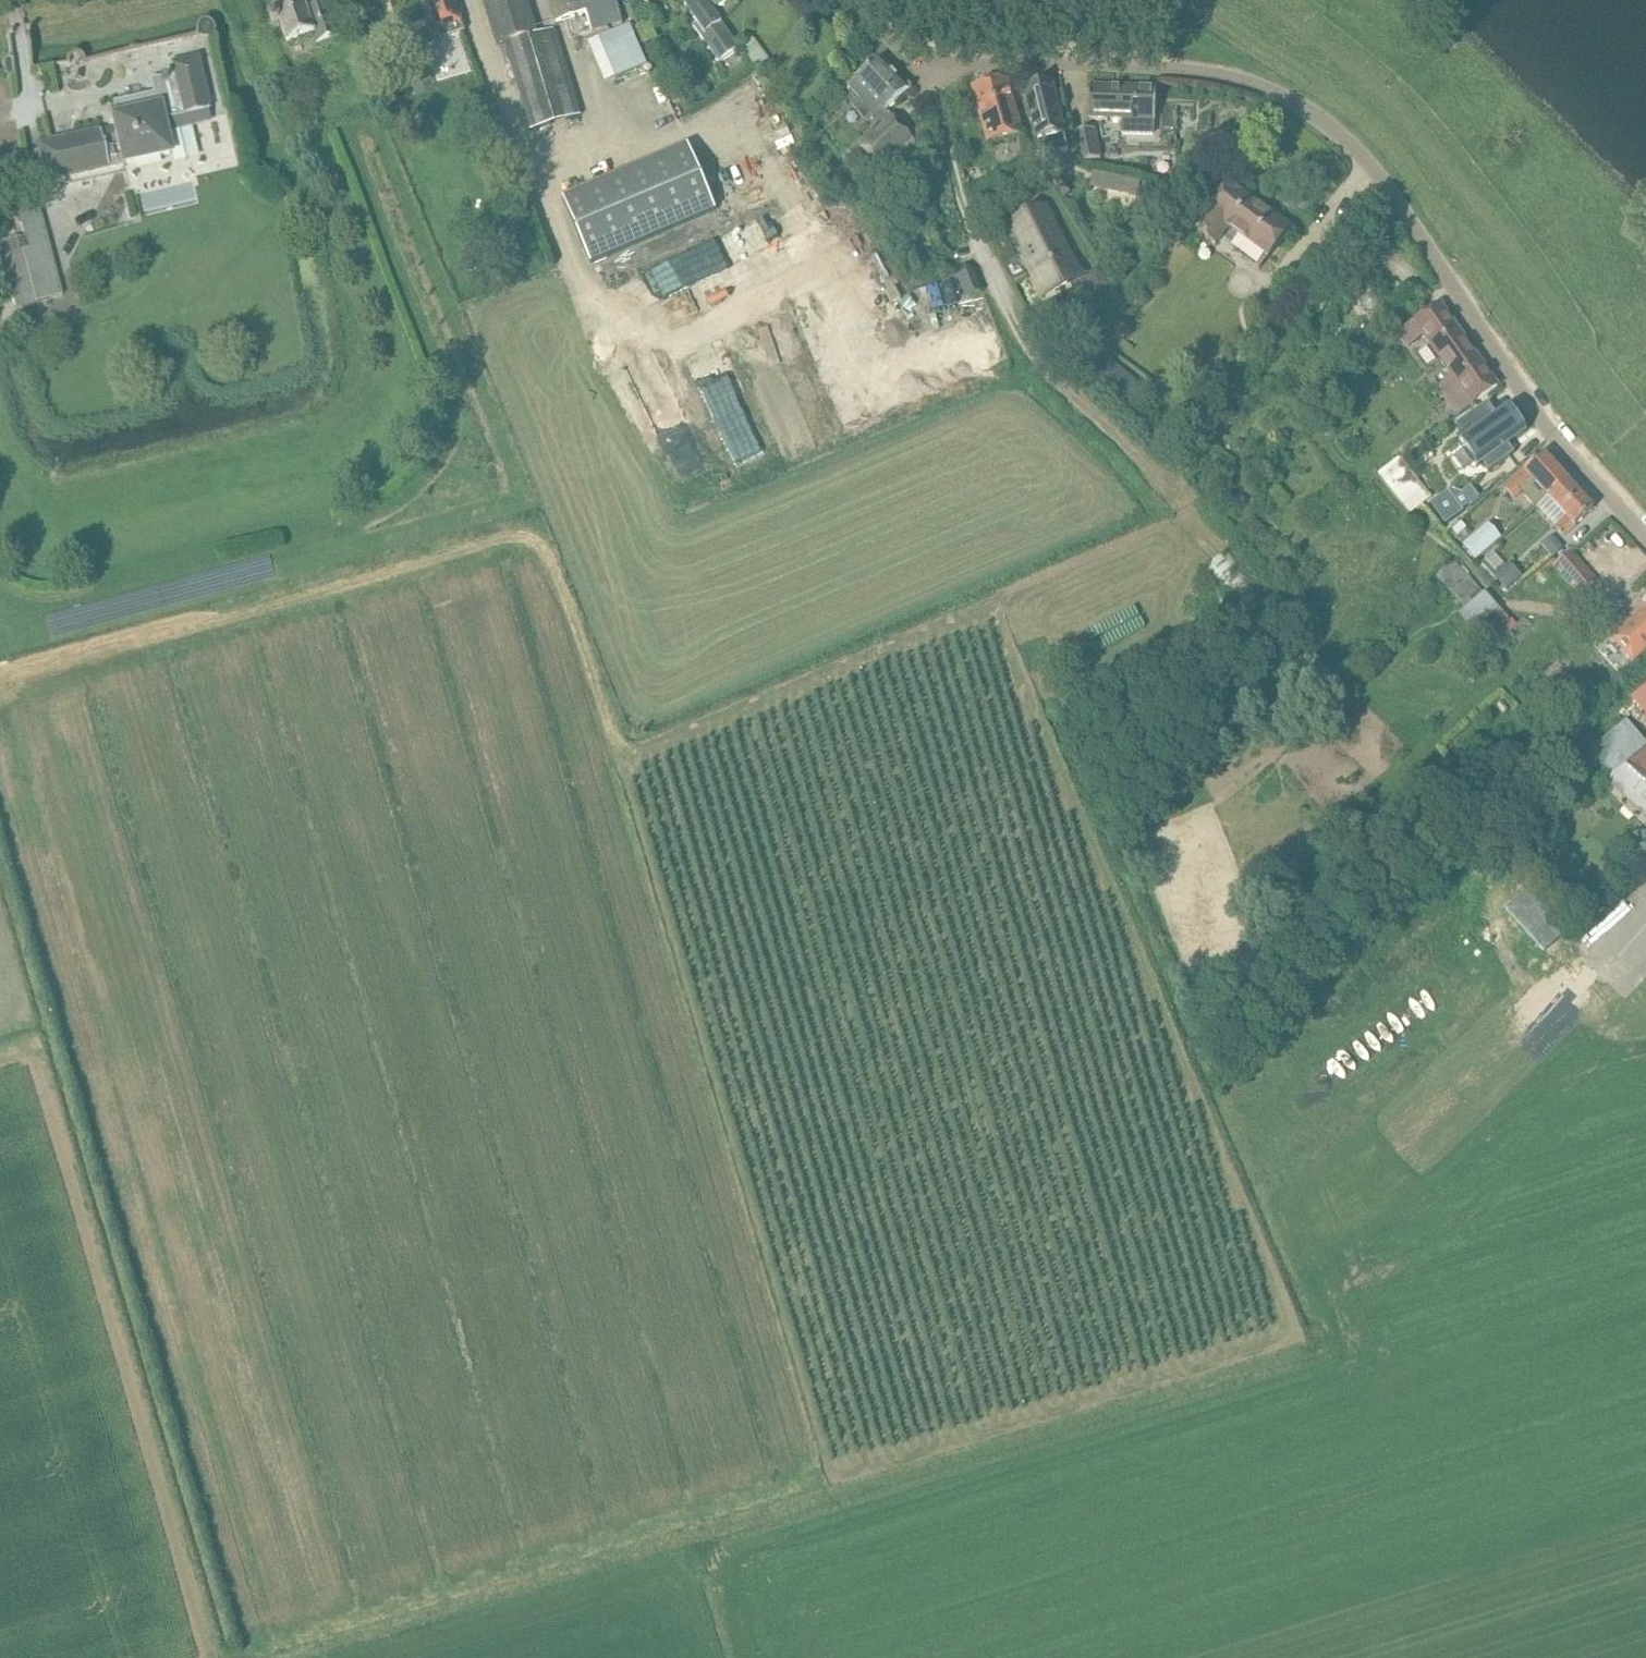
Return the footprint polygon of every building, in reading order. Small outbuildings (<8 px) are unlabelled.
[(281,25),(288,45),(313,36),(316,45),(340,38),(327,0),(311,0),(312,2),(305,4),(303,0),(276,0),(274,3),(267,5),(272,19),(271,21),(272,25),(276,27),(281,25)] [(436,24),(440,38),(464,30),(460,16),(454,0),(427,0),(436,24)] [(496,45),(512,41),(536,34),(526,0),(483,0),(496,45)] [(556,25),(565,23),(570,40),(592,33),(622,24),(615,0),(549,0),(556,25)] [(697,22),(693,24),(718,62),(739,48),(707,0),(682,0),(697,22)] [(628,25),(586,41),(602,84),(644,67),(628,25)] [(536,34),(512,41),(537,129),(579,116),(552,29),(536,34)] [(754,39),(742,47),(758,69),(770,61),(754,39)] [(100,132),(38,146),(47,183),(170,154),(164,132),(209,121),(207,112),(209,111),(197,59),(170,65),(173,77),(152,82),(159,108),(112,119),(116,133),(101,137),(100,132)] [(886,111),(909,90),(880,59),(856,82),(851,87),(875,112),(869,117),(879,127),(859,146),(879,168),(911,138),(886,111)] [(1007,80),(990,83),(972,87),(988,143),(1022,136),(1007,80)] [(1053,81),(1026,88),(1038,140),(1039,139),(1044,159),(1069,153),(1065,133),(1053,81)] [(1155,121),(1156,88),(1090,86),(1089,119),(1125,120),(1125,134),(1153,134),(1153,121),(1155,121)] [(1162,105),(1161,143),(1176,143),(1177,105),(1162,105)] [(1101,158),(1094,129),(1073,133),(1079,163),(1101,158)] [(715,210),(688,146),(668,154),(695,219),(715,210)] [(1119,178),(1116,193),(1138,197),(1141,182),(1119,178)] [(1025,181),(1006,190),(1013,204),(1032,195),(1025,181)] [(1203,222),(1196,230),(1216,245),(1223,235),(1228,229),(1268,259),(1290,229),(1272,215),(1269,219),(1248,202),(1249,201),(1230,186),(1203,222)] [(14,199),(3,202),(26,291),(56,283),(33,194),(31,195),(14,199)] [(1022,222),(1013,227),(1036,274),(1034,275),(1045,297),(1072,283),(1063,264),(1069,262),(1044,212),(1039,214),(1022,222)] [(1090,274),(1089,282),(1098,294),(1110,285),(1097,268),(1090,274)] [(973,272),(958,278),(967,299),(982,293),(973,272)] [(930,288),(903,302),(912,317),(938,303),(930,288)] [(1498,386),(1480,362),(1441,306),(1415,324),(1454,378),(1439,388),(1458,415),(1498,386)] [(1088,359),(1099,368),(1108,357),(1096,349),(1088,359)] [(1137,382),(1111,360),(1094,379),(1120,402),(1137,382)] [(1488,404),(1456,426),(1464,438),(1458,442),(1477,468),(1483,464),(1489,472),(1514,454),(1508,446),(1527,432),(1508,406),(1496,415),(1488,404)] [(1514,482),(1506,489),(1514,498),(1521,492),(1536,509),(1537,508),(1549,498),(1567,481),(1545,457),(1543,455),(1524,473),(1514,482)] [(1400,460),(1381,476),(1381,477),(1411,513),(1430,497),(1400,460)] [(1567,481),(1549,498),(1567,518),(1556,528),(1564,537),(1593,510),(1592,509),(1567,481)] [(1461,511),(1449,495),(1447,492),(1429,505),(1445,526),(1462,513),(1461,511)] [(1458,537),(1467,529),(1462,524),(1454,532),(1458,537)] [(1489,524),(1465,546),(1477,559),(1501,538),(1489,524)] [(1552,536),(1542,546),(1552,556),(1553,557),(1563,547),(1552,536)] [(1596,581),(1571,551),(1554,565),(1580,596),(1596,581)] [(1494,553),(1482,563),(1494,577),(1505,566),(1494,553)] [(1440,577),(1469,610),(1486,595),(1456,562),(1440,577)] [(1505,566),(1494,577),(1506,591),(1522,577),(1510,562),(1505,566)] [(1498,608),(1486,595),(1465,614),(1477,627),(1498,608)] [(1610,640),(1626,657),(1623,660),(1629,667),(1645,652),(1645,606),(1633,618),(1633,619),(1619,632),(1610,640)] [(1589,751),(1613,778),(1609,783),(1645,818),(1645,741),(1626,718),(1589,751)] [(1507,910),(1546,952),(1567,932),(1529,890),(1507,910)]
